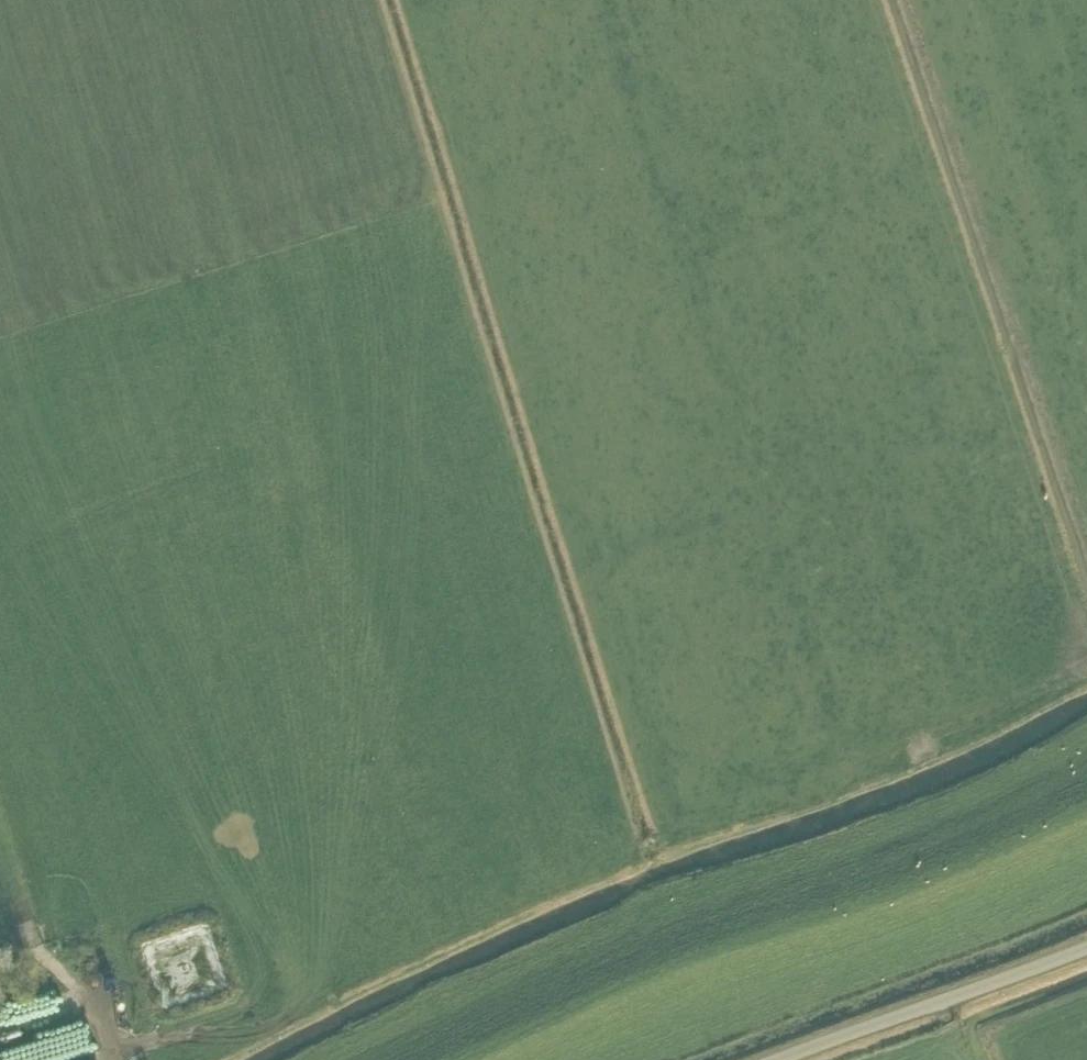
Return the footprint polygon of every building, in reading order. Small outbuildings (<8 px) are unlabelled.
[(78,1013),(22,1032),(30,1057),(86,1039),(78,1013)]
